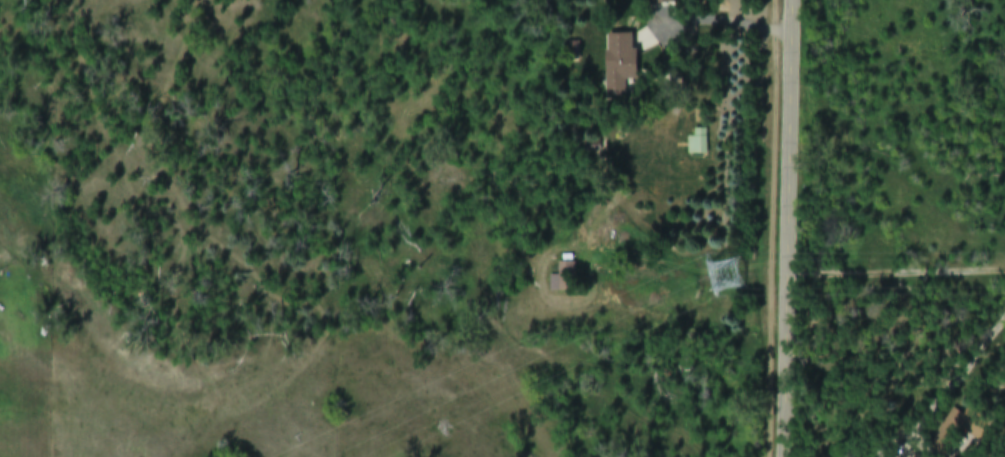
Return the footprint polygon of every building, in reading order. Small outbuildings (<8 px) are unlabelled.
[(633,36),(606,37),(607,100),(635,99),(633,36)] [(689,139),(689,156),(706,156),(706,133),(697,133),(697,139),(689,139)] [(551,291),(563,292),(564,282),(552,281),(551,291)]
